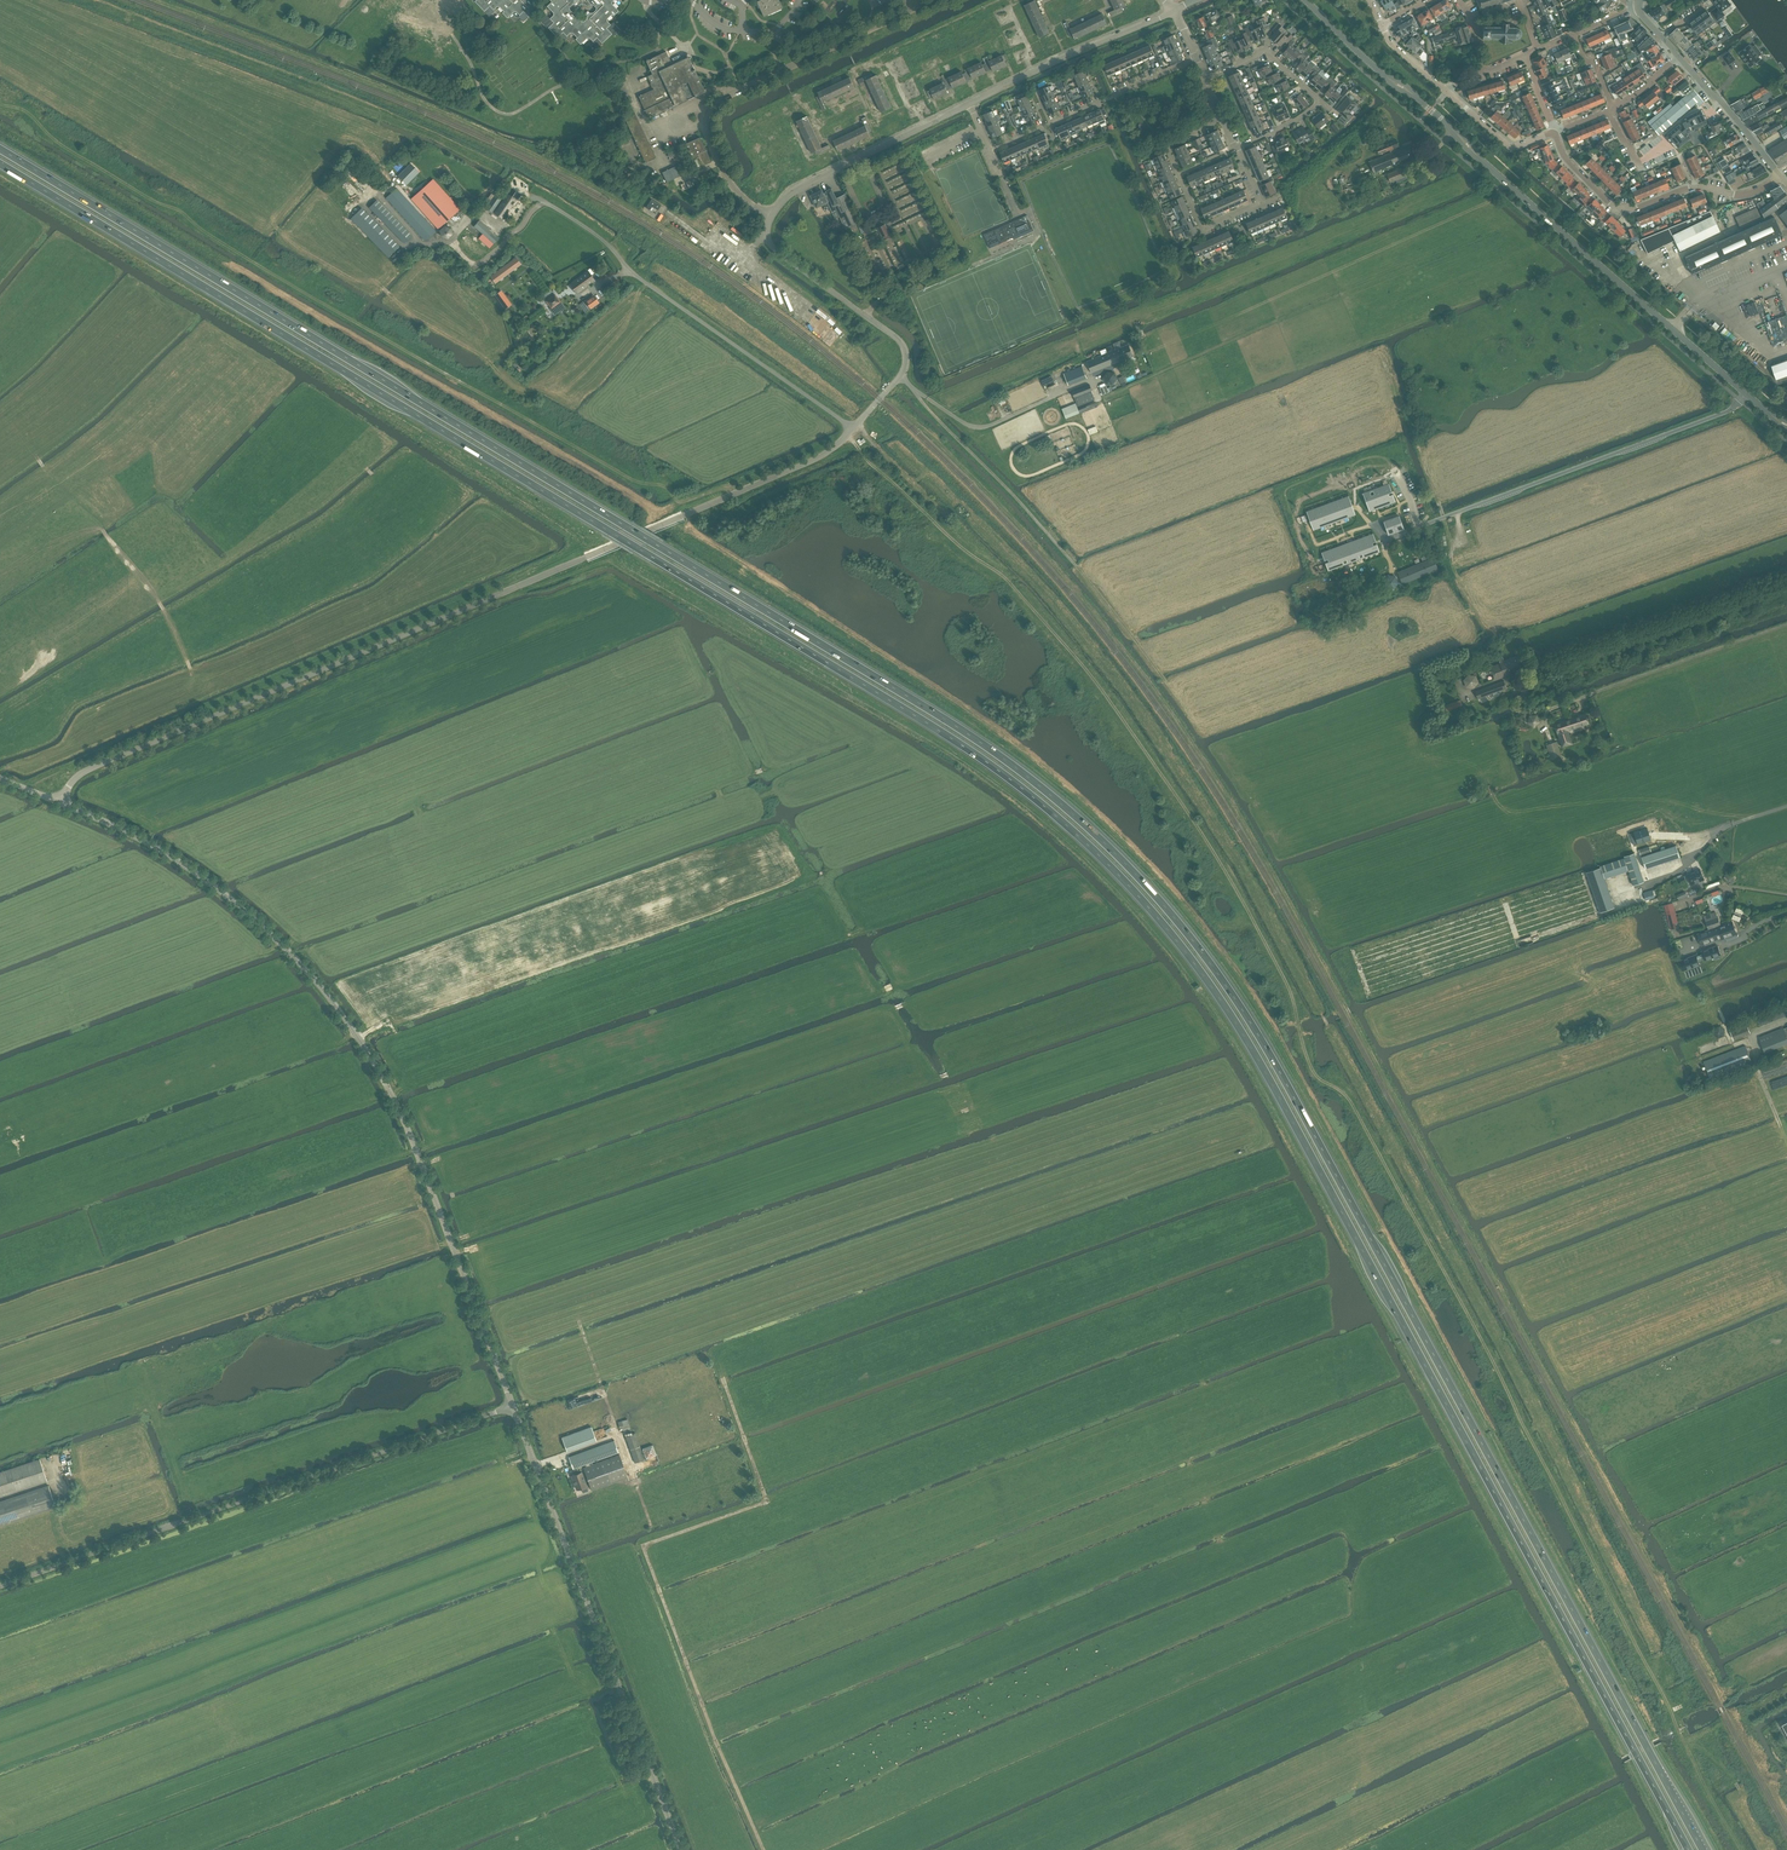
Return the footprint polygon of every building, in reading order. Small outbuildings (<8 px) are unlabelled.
[(474,2),(475,2),(484,11),(489,16),(494,11),(493,10),(497,7),(499,7),(504,11),(502,13),(507,18),(514,12),(516,12),(519,15),(518,16),(523,22),(529,17),(538,8),(533,2),(535,0),(472,0),(474,2)] [(580,44),(587,38),(589,38),(593,41),(591,43),(597,49),(603,44),(602,43),(612,34),(614,36),(620,30),(613,22),(610,25),(607,21),(607,19),(612,14),(613,16),(618,11),(612,4),(612,2),(614,0),(587,0),(587,1),(591,5),(593,5),(596,8),(596,10),(593,13),(590,13),(586,16),(586,19),(584,22),(581,22),(578,19),(578,16),(574,12),(572,12),(569,9),(569,7),(572,4),(575,4),(579,0),(550,0),(552,2),(547,6),(553,13),(553,15),(550,19),(546,15),(542,18),(540,21),(542,23),(547,29),(548,28),(557,38),(562,43),(568,38),(567,36),(570,33),(573,33),(577,38),(575,39),(580,44)] [(757,1),(756,1),(757,2),(763,17),(782,8),(779,0),(757,0),(757,1)] [(1027,11),(1038,7),(1035,1),(1036,0),(1027,0),(1026,1),(1028,4),(1024,5),(1027,11)] [(1112,3),(1115,10),(1108,13),(1110,16),(1124,10),(1122,6),(1125,5),(1123,0),(1118,0),(1112,3)] [(1392,0),(1383,5),(1386,11),(1390,10),(1390,11),(1393,10),(1396,9),(1396,10),(1400,8),(1399,5),(1397,2),(1394,4),(1392,0)] [(1440,2),(1445,11),(1448,10),(1449,12),(1452,11),(1450,8),(1452,8),(1447,0),(1445,0),(1440,2)] [(1480,9),(1485,7),(1486,7),(1490,5),(1490,6),(1491,5),(1490,5),(1494,4),(1495,4),(1499,2),(1500,2),(1503,1),(1504,3),(1507,2),(1513,0),(1477,0),(1480,9)] [(1528,7),(1529,10),(1535,7),(1537,11),(1539,16),(1542,15),(1543,15),(1547,25),(1546,25),(1542,27),(1545,32),(1544,32),(1545,35),(1546,35),(1548,40),(1556,36),(1550,24),(1552,23),(1547,12),(1545,9),(1542,0),(1532,0),(1534,4),(1528,7)] [(1549,15),(1551,14),(1550,11),(1552,10),(1551,7),(1551,6),(1548,0),(1542,0),(1549,15)] [(1551,6),(1551,7),(1552,10),(1554,13),(1556,11),(1555,8),(1558,6),(1555,0),(1548,0),(1551,6)] [(1601,11),(1606,8),(1607,8),(1612,1),(1611,0),(1593,0),(1601,11)] [(1648,13),(1656,21),(1661,16),(1668,12),(1666,8),(1667,8),(1676,2),(1675,0),(1670,0),(1665,3),(1660,6),(1648,13)] [(1718,6),(1718,5),(1720,7),(1719,7),(1718,8),(1724,15),(1725,14),(1732,9),(1730,6),(1729,5),(1729,4),(1726,0),(1714,0),(1718,6)] [(1440,2),(1435,5),(1443,19),(1446,18),(1442,13),(1445,11),(1440,2)] [(1443,19),(1435,5),(1430,8),(1435,17),(1438,15),(1441,21),(1443,19)] [(1027,11),(1030,18),(1041,13),(1038,7),(1027,11)] [(1568,19),(1563,8),(1559,10),(1564,21),(1568,19)] [(1718,8),(1712,12),(1718,19),(1724,15),(1718,8)] [(1424,12),(1422,13),(1432,31),(1436,29),(1434,25),(1432,26),(1430,21),(1433,19),(1429,10),(1428,9),(1428,10),(1427,9),(1423,11),(1424,12)] [(1206,15),(1211,23),(1216,20),(1218,23),(1222,21),(1216,10),(1211,12),(1209,12),(1207,13),(1206,15)] [(1707,11),(1701,15),(1709,25),(1715,21),(1707,11)] [(1030,18),(1033,24),(1044,19),(1041,13),(1030,18)] [(1422,13),(1416,17),(1421,26),(1424,24),(1426,26),(1430,32),(1432,31),(1422,13)] [(1102,14),(1096,17),(1101,27),(1107,24),(1102,14)] [(1236,24),(1232,15),(1224,19),(1228,28),(1236,24)] [(1701,15),(1696,19),(1703,29),(1709,25),(1701,15)] [(1096,17),(1089,20),(1094,30),(1101,27),(1096,17)] [(1196,20),(1201,29),(1205,27),(1206,31),(1205,31),(1207,34),(1205,35),(1207,39),(1214,36),(1208,25),(1207,26),(1203,17),(1196,20)] [(1410,20),(1408,21),(1415,33),(1417,32),(1415,28),(1418,26),(1413,18),(1412,18),(1412,17),(1409,19),(1410,20)] [(1258,25),(1254,26),(1260,39),(1261,38),(1261,40),(1265,38),(1264,37),(1266,36),(1263,30),(1266,29),(1265,26),(1266,25),(1263,18),(1256,21),(1258,25)] [(1033,24),(1036,31),(1047,26),(1044,19),(1033,24)] [(1696,19),(1690,23),(1698,34),(1703,29),(1696,19)] [(1089,20),(1083,23),(1088,33),(1094,30),(1089,20)] [(1637,51),(1627,35),(1625,32),(1633,29),(1632,28),(1636,24),(1635,24),(1631,20),(1629,21),(1629,20),(1613,27),(1617,36),(1627,56),(1637,51)] [(1408,21),(1403,24),(1407,32),(1411,31),(1413,34),(1415,33),(1408,21)] [(1081,36),(1077,26),(1070,29),(1067,22),(1064,24),(1070,37),(1073,36),(1075,39),(1081,36)] [(1083,23),(1077,26),(1081,36),(1088,33),(1083,23)] [(1275,33),(1271,38),(1272,39),(1271,40),(1274,43),(1275,41),(1276,42),(1283,34),(1286,30),(1279,24),(1272,31),(1275,33)] [(1397,33),(1394,34),(1396,37),(1398,35),(1399,37),(1400,36),(1403,39),(1404,40),(1407,38),(1406,36),(1405,37),(1404,34),(1407,32),(1403,24),(1401,25),(1401,24),(1398,25),(1399,26),(1396,28),(1398,31),(1396,31),(1397,33)] [(1493,27),(1490,27),(1489,27),(1484,27),(1484,26),(1483,26),(1483,27),(1483,39),(1483,40),(1484,40),(1488,40),(1489,40),(1493,40),(1494,40),(1497,40),(1498,40),(1502,40),(1501,43),(1512,43),(1512,40),(1513,40),(1515,40),(1516,40),(1519,39),(1520,39),(1520,38),(1521,36),(1522,37),(1522,36),(1522,33),(1522,32),(1520,30),(1520,29),(1519,29),(1517,28),(1517,27),(1516,27),(1516,28),(1513,28),(1513,27),(1513,28),(1510,28),(1510,27),(1509,27),(1509,24),(1502,24),(1498,24),(1498,27),(1494,27),(1493,27)] [(1628,34),(1627,35),(1637,51),(1638,54),(1657,43),(1648,34),(1647,35),(1645,33),(1647,31),(1641,25),(1630,36),(1628,34)] [(1047,26),(1036,31),(1039,37),(1041,36),(1043,35),(1050,32),(1047,26)] [(1248,27),(1245,28),(1247,32),(1246,32),(1248,37),(1251,35),(1254,41),(1255,40),(1256,42),(1259,41),(1259,39),(1260,39),(1254,26),(1249,29),(1248,27)] [(1456,28),(1456,30),(1459,37),(1461,44),(1472,41),(1467,26),(1461,28),(1461,26),(1456,28)] [(1727,27),(1723,30),(1727,35),(1729,38),(1733,35),(1727,27)] [(1677,28),(1669,35),(1673,39),(1681,32),(1677,28)] [(1276,42),(1275,44),(1278,46),(1279,45),(1280,46),(1285,41),(1287,44),(1291,39),(1293,36),(1291,34),(1286,30),(1283,34),(1276,42)] [(1459,37),(1456,30),(1442,35),(1442,34),(1438,35),(1438,36),(1434,37),(1433,37),(1432,37),(1434,45),(1445,42),(1444,41),(1459,37)] [(1607,30),(1586,39),(1586,40),(1587,39),(1590,46),(1589,47),(1592,46),(1593,49),(1605,44),(1604,40),(1610,37),(1608,31),(1607,30)] [(1244,36),(1238,38),(1244,50),(1245,51),(1246,51),(1247,51),(1248,51),(1249,50),(1249,49),(1249,48),(1250,48),(1247,42),(1250,41),(1248,37),(1246,32),(1243,34),(1244,36)] [(1685,36),(1681,32),(1673,39),(1677,43),(1685,36)] [(1162,38),(1165,45),(1176,41),(1173,35),(1169,37),(1168,36),(1162,38)] [(1404,40),(1404,42),(1407,45),(1406,46),(1409,47),(1411,48),(1420,37),(1418,36),(1415,39),(1412,36),(1411,38),(1410,40),(1407,38),(1404,40)] [(1689,40),(1685,36),(1677,43),(1681,47),(1689,40)] [(1420,37),(1411,48),(1413,50),(1412,51),(1414,52),(1415,52),(1416,52),(1422,45),(1419,42),(1422,39),(1420,37)] [(1208,45),(1203,47),(1205,53),(1216,48),(1219,47),(1215,38),(1214,38),(1206,42),(1208,45)] [(1244,50),(1238,38),(1233,41),(1232,39),(1229,40),(1232,48),(1235,47),(1238,53),(1244,50)] [(1288,47),(1283,53),(1284,54),(1284,55),(1286,57),(1287,56),(1288,57),(1295,49),(1291,45),(1295,42),(1291,39),(1287,44),(1286,45),(1288,47)] [(1693,44),(1689,40),(1681,47),(1685,52),(1686,51),(1693,44)] [(1163,46),(1166,52),(1178,46),(1176,41),(1165,45),(1163,46)] [(1699,44),(1697,41),(1693,44),(1686,51),(1694,60),(1701,54),(1696,47),(1699,44)] [(1150,45),(1144,48),(1148,57),(1154,55),(1150,45)] [(1750,45),(1749,45),(1740,52),(1739,52),(1740,53),(1750,66),(1750,67),(1751,67),(1760,60),(1761,59),(1760,59),(1759,56),(1762,54),(1755,45),(1752,48),(1750,45)] [(1168,58),(1170,57),(1181,52),(1178,46),(1166,52),(1168,58)] [(1295,49),(1288,57),(1293,61),(1298,55),(1300,58),(1303,54),(1306,52),(1302,48),(1301,50),(1297,46),(1295,49)] [(1655,46),(1641,54),(1646,62),(1660,54),(1656,46),(1655,46)] [(1144,48),(1139,50),(1143,60),(1148,57),(1144,48)] [(1216,48),(1205,53),(1208,59),(1218,54),(1216,48)] [(1564,59),(1570,57),(1571,56),(1570,55),(1567,48),(1560,51),(1564,59)] [(1602,52),(1604,56),(1601,57),(1603,63),(1614,59),(1617,57),(1614,48),(1602,52)] [(1139,50),(1133,53),(1137,62),(1143,60),(1139,50)] [(653,89),(638,96),(648,117),(654,114),(656,116),(666,111),(665,109),(674,104),(675,106),(687,100),(687,98),(693,95),(694,97),(705,92),(704,90),(693,66),(690,59),(689,58),(689,57),(686,58),(672,64),(666,51),(659,55),(646,61),(647,63),(652,74),(647,76),(653,89)] [(1557,63),(1564,59),(1560,51),(1553,54),(1557,63)] [(1181,52),(1170,57),(1172,61),(1169,62),(1171,66),(1183,60),(1182,58),(1183,58),(1181,52)] [(1736,60),(1729,52),(1722,57),(1728,65),(1736,60)] [(1133,53),(1127,55),(1131,65),(1137,62),(1133,53)] [(1218,54),(1208,59),(1210,64),(1221,60),(1223,59),(1221,53),(1218,54)] [(1001,55),(995,58),(1000,68),(1006,65),(1005,63),(1009,61),(1005,54),(1002,56),(1001,55)] [(1300,62),(1295,68),(1300,73),(1307,64),(1309,62),(1306,59),(1307,57),(1303,54),(1300,58),(1298,60),(1300,62)] [(1660,54),(1646,62),(1650,68),(1664,60),(1660,54)] [(1127,55),(1122,58),(1126,67),(1131,65),(1127,55)] [(984,60),(985,63),(989,70),(992,69),(993,72),(1000,68),(995,58),(989,61),(988,59),(984,60)] [(1122,58),(1116,60),(1120,70),(1126,67),(1122,58)] [(1535,63),(1537,70),(1543,67),(1549,65),(1547,60),(1544,61),(1543,59),(1535,63)] [(1614,59),(1603,63),(1606,69),(1609,68),(1610,71),(1618,66),(1617,66),(1614,59)] [(1116,60),(1110,63),(1115,72),(1120,70),(1116,60)] [(1221,60),(1210,64),(1213,70),(1217,68),(1218,70),(1228,66),(1226,62),(1223,64),(1221,60)] [(1307,64),(1300,73),(1305,77),(1310,71),(1313,73),(1318,67),(1315,64),(1311,61),(1309,62),(1307,64)] [(981,62),(974,65),(979,76),(986,72),(985,72),(989,70),(985,63),(982,65),(981,62)] [(1641,63),(1640,62),(1631,68),(1639,81),(1645,77),(1642,73),(1646,71),(1642,65),(1641,63)] [(1115,72),(1110,63),(1104,65),(1108,75),(1115,72)] [(1261,76),(1263,75),(1271,72),(1272,71),(1269,65),(1263,67),(1262,64),(1254,67),(1255,71),(1258,70),(1261,76)] [(969,71),(966,73),(969,80),(973,78),(973,79),(979,76),(974,65),(968,68),(969,71)] [(1315,75),(1310,81),(1315,85),(1322,77),(1324,75),(1325,73),(1318,67),(1313,73),(1315,75)] [(1543,67),(1537,70),(1536,70),(1540,79),(1547,76),(1543,67)] [(1579,73),(1582,79),(1593,75),(1591,68),(1579,73)] [(961,71),(955,74),(960,85),(966,82),(966,81),(969,80),(966,73),(963,74),(961,71)] [(1074,75),(1076,81),(1086,76),(1083,71),(1074,75)] [(1632,72),(1628,75),(1634,84),(1639,81),(1633,71),(1632,72)] [(1672,74),(1670,76),(1669,77),(1674,84),(1682,78),(1677,71),(1672,74)] [(1229,76),(1231,82),(1242,77),(1239,72),(1229,76)] [(1270,84),(1272,83),(1280,80),(1281,79),(1278,73),(1272,75),(1271,72),(1263,75),(1264,79),(1267,78),(1270,84)] [(1521,72),(1514,75),(1517,82),(1524,79),(1521,72)] [(866,80),(869,86),(879,82),(876,75),(873,77),(871,74),(858,80),(859,83),(866,80)] [(950,80),(946,82),(950,89),(953,87),(953,88),(960,85),(955,74),(948,78),(950,80)] [(1322,77),(1315,85),(1320,90),(1325,84),(1327,86),(1333,80),(1329,77),(1328,78),(1324,75),(1322,77)] [(1517,82),(1514,75),(1507,78),(1511,86),(1517,82)] [(1593,75),(1582,79),(1584,85),(1584,86),(1596,81),(1593,75)] [(1628,75),(1622,79),(1628,88),(1634,84),(1628,75)] [(1076,81),(1079,86),(1088,82),(1086,76),(1076,81)] [(850,77),(843,80),(848,91),(855,88),(850,77)] [(1231,82),(1234,88),(1244,83),(1242,77),(1231,82)] [(1622,79),(1617,82),(1623,91),(1628,88),(1622,79)] [(843,80),(837,83),(842,94),(848,91),(843,80)] [(1280,80),(1272,83),(1273,87),(1276,86),(1278,92),(1290,87),(1287,80),(1281,83),(1280,80)] [(1330,88),(1324,94),(1329,98),(1337,90),(1333,86),(1336,83),(1333,80),(1327,86),(1330,88)] [(1502,81),(1495,83),(1498,91),(1505,89),(1502,81)] [(1686,81),(1673,92),(1675,94),(1681,90),(1685,95),(1693,89),(1692,89),(1690,87),(1691,86),(1686,81)] [(869,86),(872,93),(882,88),(879,82),(869,86)] [(943,83),(936,86),(941,96),(948,93),(946,90),(950,89),(946,82),(943,83)] [(1079,86),(1081,92),(1091,88),(1088,82),(1079,86)] [(1623,91),(1617,82),(1608,86),(1608,85),(1608,86),(1611,94),(1615,91),(1617,95),(1623,91)] [(837,83),(831,86),(835,97),(842,94),(837,83)] [(1234,88),(1236,94),(1247,89),(1244,83),(1234,88)] [(1495,83),(1488,85),(1491,93),(1498,91),(1495,83)] [(1553,83),(1544,87),(1546,91),(1555,87),(1553,83)] [(1488,85),(1481,87),(1484,95),(1491,93),(1488,85)] [(831,86),(824,89),(829,100),(835,97),(831,86)] [(941,96),(936,86),(930,89),(926,91),(930,98),(933,97),(935,99),(941,96)] [(1039,90),(1042,96),(1051,91),(1049,86),(1039,90)] [(1555,87),(1546,91),(1548,96),(1557,92),(1560,90),(1558,86),(1555,88),(1555,87)] [(1652,93),(1648,96),(1653,103),(1657,100),(1664,94),(1659,88),(1657,86),(1651,91),(1652,92),(1652,93)] [(1337,90),(1329,98),(1330,99),(1330,100),(1330,101),(1331,101),(1332,102),(1333,102),(1333,101),(1334,102),(1340,95),(1343,98),(1349,91),(1344,87),(1342,90),(1339,87),(1337,90)] [(1481,87),(1474,89),(1477,97),(1484,95),(1481,87)] [(872,93),(875,99),(885,94),(882,88),(872,93)] [(1091,88),(1081,92),(1084,98),(1093,94),(1091,88)] [(829,100),(824,89),(818,92),(819,95),(816,97),(823,111),(826,109),(823,102),(829,100)] [(1236,94),(1239,99),(1249,95),(1247,89),(1236,94)] [(1474,89),(1467,91),(1470,100),(1471,102),(1474,99),(1473,98),(1477,97),(1474,89)] [(1648,121),(1647,122),(1650,125),(1659,135),(1667,128),(1684,114),(1696,103),(1698,107),(1702,103),(1704,102),(1701,99),(1693,89),(1685,95),(1672,107),(1670,104),(1660,111),(1658,113),(1651,119),(1648,121)] [(1760,89),(1752,94),(1754,97),(1754,99),(1755,100),(1763,95),(1760,89)] [(1042,96),(1044,101),(1054,97),(1051,91),(1042,96)] [(1292,100),(1293,100),(1301,110),(1308,104),(1300,94),(1299,95),(1296,91),(1289,97),(1292,100)] [(1020,105),(1030,101),(1027,95),(1026,96),(1025,92),(1014,97),(1015,101),(1018,100),(1020,105)] [(1557,92),(1548,96),(1550,100),(1559,96),(1557,92)] [(1522,96),(1525,103),(1533,100),(1530,93),(1522,96)] [(875,99),(878,105),(888,101),(885,94),(875,99)] [(1600,94),(1594,96),(1598,104),(1604,102),(1601,94),(1600,94)] [(1239,99),(1241,105),(1252,100),(1249,95),(1239,99)] [(1559,96),(1550,100),(1552,105),(1561,101),(1559,96)] [(1594,96),(1588,99),(1591,107),(1598,104),(1594,96)] [(1642,99),(1636,103),(1639,107),(1644,103),(1647,107),(1653,103),(1648,96),(1643,100),(1642,99)] [(1044,101),(1047,107),(1057,103),(1054,97),(1044,101)] [(1348,97),(1337,110),(1342,115),(1338,120),(1344,125),(1353,116),(1348,112),(1350,109),(1351,110),(1356,105),(1348,97)] [(1778,102),(1781,108),(1786,105),(1786,97),(1778,102)] [(1744,98),(1730,105),(1734,109),(1747,101),(1744,98)] [(1578,103),(1574,105),(1577,113),(1584,110),(1581,102),(1580,99),(1576,100),(1578,103)] [(1588,99),(1581,102),(1584,110),(1591,107),(1588,99)] [(1241,105),(1244,111),(1254,106),(1252,100),(1241,105)] [(1525,103),(1528,110),(1536,106),(1533,100),(1525,103)] [(888,101),(878,105),(881,112),(891,107),(888,101)] [(1020,105),(1022,111),(1032,107),(1030,101),(1020,105)] [(1747,101),(1734,109),(1737,113),(1737,112),(1742,109),(1750,105),(1747,101)] [(1057,103),(1047,107),(1049,113),(1062,108),(1059,102),(1057,103)] [(1778,102),(1771,105),(1774,111),(1781,108),(1778,102)] [(1737,112),(1737,113),(1738,114),(1743,120),(1766,108),(1763,103),(1759,105),(1758,104),(1744,112),(1742,109),(1737,112)] [(1273,109),(1274,110),(1271,111),(1274,118),(1277,117),(1279,121),(1289,117),(1284,104),(1273,109)] [(1574,105),(1567,108),(1571,115),(1577,113),(1574,105)] [(1771,105),(1764,109),(1767,115),(1774,111),(1771,105)] [(1244,111),(1246,116),(1257,112),(1254,106),(1244,111)] [(1528,110),(1531,116),(1539,113),(1536,106),(1528,110)] [(1022,111),(1025,117),(1035,113),(1032,107),(1022,111)] [(1567,108),(1561,110),(1564,118),(1571,115),(1567,108)] [(1100,109),(1094,112),(1098,121),(1100,124),(1106,122),(1100,109)] [(1764,109),(1757,113),(1760,119),(1767,115),(1764,109)] [(993,110),(983,114),(986,120),(995,116),(993,110)] [(1625,110),(1619,113),(1623,122),(1631,118),(1634,116),(1633,114),(1633,113),(1629,115),(1628,113),(1627,114),(1625,111),(1625,110)] [(1679,125),(1667,135),(1678,147),(1678,148),(1688,139),(1694,146),(1704,141),(1698,129),(1695,131),(1694,129),(1706,123),(1705,120),(1701,113),(1700,110),(1686,117),(1686,118),(1688,121),(1686,122),(1685,121),(1682,123),(1682,124),(1680,126),(1679,125)] [(1491,117),(1497,122),(1502,116),(1496,111),(1491,117)] [(1094,112),(1089,114),(1093,123),(1098,121),(1094,112)] [(1246,116),(1249,122),(1259,117),(1257,112),(1246,116)] [(1321,112),(1312,120),(1319,128),(1328,121),(1324,116),(1322,114),(1321,112)] [(1035,113),(1025,117),(1028,123),(1037,118),(1035,113)] [(1531,116),(1534,123),(1542,120),(1539,113),(1531,116)] [(1760,119),(1757,113),(1743,120),(1748,126),(1754,123),(1760,120),(1760,119)] [(1089,114),(1083,116),(1087,126),(1093,123),(1089,114)] [(995,116),(986,120),(988,126),(998,122),(1001,121),(998,115),(995,116)] [(797,121),(800,127),(810,123),(807,116),(797,121)] [(1083,116),(1077,119),(1081,128),(1087,126),(1083,116)] [(1497,122),(1502,127),(1508,121),(1502,116),(1497,122)] [(865,125),(859,128),(864,139),(870,136),(868,133),(872,131),(865,117),(862,119),(865,125)] [(1249,122),(1251,128),(1262,123),(1259,117),(1249,122)] [(1623,122),(1626,129),(1634,125),(1631,118),(1623,122)] [(1077,119),(1072,121),(1076,131),(1081,128),(1077,119)] [(1542,120),(1534,123),(1537,130),(1544,126),(1542,120)] [(1607,120),(1600,122),(1604,130),(1610,127),(1607,120)] [(1072,121),(1066,124),(1070,133),(1071,136),(1077,133),(1076,131),(1072,121)] [(1502,127),(1508,133),(1514,126),(1508,121),(1502,127)] [(1707,125),(1710,130),(1705,133),(1707,135),(1705,136),(1707,140),(1713,137),(1712,135),(1722,130),(1720,127),(1719,126),(1720,126),(1720,125),(1720,124),(1721,124),(1720,121),(1719,121),(1718,121),(1707,125)] [(998,122),(988,126),(991,132),(1000,128),(998,122)] [(1600,122),(1594,125),(1597,133),(1604,130),(1600,122)] [(1783,127),(1781,124),(1780,122),(1770,127),(1765,130),(1767,136),(1783,127)] [(800,127),(803,134),(813,129),(810,123),(800,127)] [(1262,123),(1251,128),(1254,134),(1264,129),(1262,123)] [(1329,127),(1334,133),(1339,130),(1334,123),(1329,127)] [(1764,130),(1765,130),(1770,127),(1767,124),(1762,128),(1758,123),(1755,124),(1749,127),(1756,135),(1764,130)] [(1066,124),(1061,126),(1066,138),(1072,136),(1071,136),(1070,133),(1066,124)] [(1594,125),(1587,128),(1590,136),(1597,133),(1594,125)] [(1634,125),(1626,129),(1629,135),(1637,131),(1634,125)] [(1066,138),(1061,126),(1056,128),(1056,129),(1055,129),(1055,131),(1056,130),(1061,141),(1066,138)] [(1514,126),(1508,133),(1514,138),(1520,131),(1514,126)] [(1000,128),(991,132),(993,138),(1006,132),(1003,127),(1000,128)] [(1298,129),(1293,132),(1299,144),(1314,136),(1310,129),(1306,131),(1304,127),(1299,130),(1298,129)] [(859,128),(852,131),(857,142),(864,139),(859,128)] [(1587,128),(1580,131),(1583,138),(1590,136),(1587,128)] [(803,134),(806,140),(816,135),(813,129),(803,134)] [(1207,135),(1209,141),(1220,136),(1217,130),(1207,135)] [(852,131),(846,134),(851,145),(857,142),(852,131)] [(1580,131),(1573,133),(1577,141),(1583,138),(1580,131)] [(1637,131),(1629,135),(1632,141),(1640,137),(1639,134),(1637,131)] [(1044,133),(1039,136),(1045,148),(1050,146),(1045,135),(1046,135),(1046,133),(1044,133)] [(1577,141),(1573,133),(1567,136),(1570,144),(1577,141)] [(1729,134),(1731,137),(1729,137),(1730,138),(1726,140),(1729,147),(1733,144),(1740,141),(1740,140),(1740,139),(1739,137),(1738,136),(1736,134),(1734,135),(1733,133),(1729,134)] [(846,134),(840,137),(845,148),(851,145),(846,134)] [(806,140),(809,147),(819,142),(816,135),(806,140)] [(1039,136),(1034,138),(1038,147),(1038,148),(1039,150),(1045,148),(1039,136)] [(1209,141),(1212,146),(1222,142),(1220,136),(1209,141)] [(1276,144),(1271,146),(1275,154),(1279,152),(1278,150),(1289,145),(1286,139),(1285,140),(1284,136),(1275,140),(1276,144)] [(700,137),(685,144),(696,169),(711,162),(700,137)] [(845,148),(840,137),(833,140),(838,151),(845,148)] [(1034,138),(1029,140),(1033,150),(1038,148),(1038,147),(1034,138)] [(1770,149),(1781,167),(1786,163),(1786,139),(1770,149)] [(1029,140),(1023,143),(1027,152),(1033,150),(1029,140)] [(1391,153),(1369,162),(1373,172),(1399,162),(1400,163),(1401,163),(1401,164),(1417,158),(1411,144),(1398,149),(1397,147),(1399,146),(1396,140),(1376,148),(1379,154),(1389,150),(1391,153)] [(1544,141),(1530,147),(1531,150),(1534,149),(1536,149),(1537,152),(1539,157),(1543,155),(1551,152),(1548,145),(1545,146),(1545,145),(1546,145),(1544,141)] [(1740,142),(1733,146),(1736,151),(1735,151),(1737,154),(1738,153),(1740,156),(1750,151),(1750,150),(1743,141),(1742,141),(1740,142)] [(819,142),(809,147),(812,153),(815,151),(816,155),(830,148),(829,145),(822,148),(819,142)] [(1222,142),(1212,146),(1214,152),(1225,148),(1222,142)] [(1023,143),(1017,145),(1021,155),(1027,152),(1023,143)] [(1187,143),(1175,149),(1177,155),(1188,150),(1186,147),(1188,146),(1187,143)] [(1017,145),(1012,148),(1016,157),(1021,155),(1017,145)] [(1246,150),(1248,157),(1258,152),(1256,146),(1246,150)] [(1012,148),(1006,150),(1010,160),(1016,157),(1012,148)] [(1188,150),(1177,155),(1180,160),(1190,156),(1189,153),(1191,152),(1189,149),(1188,150)] [(1010,160),(1006,150),(1000,153),(1004,163),(1010,160)] [(1248,157),(1251,163),(1261,158),(1258,152),(1248,157)] [(1551,152),(1543,155),(1545,162),(1545,163),(1552,170),(1558,164),(1554,159),(1551,152)] [(1749,155),(1740,160),(1743,165),(1756,157),(1752,153),(1749,155)] [(1153,158),(1156,164),(1166,159),(1164,154),(1153,158)] [(1687,159),(1690,165),(1698,162),(1695,155),(1687,159)] [(1190,156),(1180,160),(1182,166),(1193,162),(1190,156)] [(1229,158),(1223,160),(1228,171),(1228,173),(1231,172),(1230,170),(1234,168),(1229,158)] [(1251,163),(1254,169),(1264,164),(1261,158),(1251,163)] [(1591,158),(1585,163),(1591,169),(1597,163),(1592,158),(1591,158)] [(1716,163),(1720,170),(1721,170),(1722,169),(1722,168),(1728,165),(1724,158),(1716,163)] [(1745,165),(1742,166),(1743,169),(1745,168),(1747,170),(1748,169),(1758,164),(1760,163),(1756,158),(1745,165)] [(1156,164),(1158,170),(1169,165),(1166,159),(1156,164)] [(1223,160),(1217,163),(1222,174),(1228,171),(1223,160)] [(1690,165),(1693,172),(1701,168),(1698,162),(1690,165)] [(1217,163),(1211,166),(1216,176),(1222,174),(1217,163)] [(1597,163),(1591,169),(1596,174),(1602,168),(1597,163)] [(1746,171),(1746,172),(1750,180),(1751,180),(1766,171),(1767,171),(1766,171),(1764,169),(1765,168),(1763,166),(1762,166),(1761,164),(1760,163),(1760,164),(1746,172),(1746,171)] [(411,164),(398,177),(406,184),(419,172),(411,164)] [(1254,169),(1256,175),(1266,170),(1264,164),(1254,169)] [(1552,170),(1551,171),(1556,176),(1558,174),(1562,178),(1568,172),(1562,166),(1561,167),(1558,164),(1552,170)] [(1159,172),(1161,175),(1171,171),(1169,165),(1158,170),(1156,171),(1157,173),(1159,172)] [(1671,168),(1674,175),(1682,171),(1678,165),(1671,168)] [(629,166),(623,168),(626,174),(632,172),(629,166)] [(662,172),(666,182),(679,176),(675,166),(662,172)] [(1211,166),(1205,168),(1210,179),(1216,176),(1211,166)] [(1729,166),(1724,169),(1726,174),(1732,171),(1729,166)] [(1205,168),(1199,171),(1204,182),(1210,179),(1205,168)] [(1396,180),(1397,183),(1407,179),(1403,168),(1387,174),(1390,182),(1396,180)] [(1602,168),(1596,174),(1601,179),(1607,173),(1602,168)] [(1701,168),(1693,172),(1696,178),(1704,175),(1701,168)] [(1259,181),(1260,181),(1269,177),(1266,170),(1256,175),(1259,181)] [(1161,175),(1163,181),(1174,177),(1171,171),(1161,175)] [(1199,171),(1193,174),(1197,184),(1204,182),(1199,171)] [(1682,171),(1674,175),(1677,182),(1685,178),(1682,171)] [(1568,172),(1562,178),(1567,183),(1566,184),(1569,187),(1575,181),(1572,178),(1573,177),(1568,172)] [(1607,173),(1601,179),(1606,184),(1612,179),(1607,173)] [(1732,173),(1726,176),(1728,181),(1735,177),(1737,176),(1736,174),(1733,175),(1732,173)] [(1193,174),(1187,176),(1191,187),(1197,184),(1193,174)] [(1269,177),(1260,181),(1262,185),(1261,185),(1266,197),(1275,193),(1270,182),(1273,180),(1271,176),(1269,177)] [(1617,184),(1611,190),(1616,195),(1618,194),(1622,189),(1619,186),(1627,178),(1625,176),(1623,177),(1621,180),(1617,184)] [(1163,181),(1166,187),(1176,182),(1174,177),(1163,181)] [(1650,185),(1645,187),(1649,195),(1655,192),(1652,184),(1650,181),(1651,181),(1649,177),(1647,178),(1650,185)] [(433,179),(411,199),(438,229),(460,209),(433,179)] [(1612,179),(1606,184),(1611,190),(1617,184),(1612,179)] [(1665,179),(1658,181),(1662,190),(1669,187),(1668,185),(1666,181),(1665,179)] [(1634,191),(1632,192),(1634,197),(1636,200),(1642,198),(1639,189),(1637,186),(1636,183),(1636,182),(1635,180),(1632,181),(1636,190),(1634,191)] [(1575,181),(1569,187),(1571,190),(1574,193),(1575,191),(1578,194),(1584,188),(1578,183),(1577,184),(1575,181)] [(1658,181),(1652,184),(1655,192),(1662,190),(1658,181)] [(1166,187),(1168,193),(1179,188),(1176,182),(1166,187)] [(1773,198),(1767,201),(1768,203),(1784,192),(1780,186),(1779,186),(1770,191),(1773,198)] [(1645,187),(1639,189),(1642,198),(1649,195),(1645,187)] [(436,231),(397,188),(386,198),(425,241),(436,231)] [(507,193),(496,210),(505,216),(516,199),(517,200),(520,194),(511,188),(507,193)] [(835,219),(840,217),(832,200),(836,198),(832,188),(826,191),(827,192),(823,194),(822,190),(816,193),(816,192),(812,194),(812,195),(811,196),(811,197),(813,201),(814,201),(817,208),(827,202),(835,219)] [(1179,188),(1168,193),(1171,198),(1181,194),(1179,188)] [(1584,188),(1578,194),(1581,198),(1578,200),(1583,205),(1585,204),(1591,198),(1588,195),(1589,194),(1584,188)] [(1243,190),(1237,193),(1242,203),(1248,200),(1243,190)] [(486,208),(492,212),(503,196),(497,192),(486,208)] [(1760,210),(1764,218),(1777,208),(1777,209),(1784,203),(1786,201),(1786,195),(1784,192),(1768,203),(1765,206),(1760,210)] [(1237,193),(1231,195),(1236,205),(1242,203),(1237,193)] [(832,200),(840,217),(849,235),(859,230),(856,224),(859,223),(845,194),(836,198),(832,200)] [(1703,194),(1696,197),(1699,204),(1701,209),(1705,207),(1703,203),(1706,202),(1703,194)] [(1231,195),(1225,198),(1230,208),(1236,205),(1231,195)] [(1172,201),(1175,207),(1185,202),(1182,196),(1172,201)] [(1696,197),(1689,199),(1690,202),(1693,207),(1699,204),(1696,197)] [(1225,198),(1219,201),(1223,211),(1230,208),(1225,198)] [(1591,198),(1585,204),(1587,206),(1586,208),(1591,213),(1594,211),(1600,205),(1595,199),(1593,200),(1591,198)] [(1684,198),(1677,201),(1680,209),(1687,206),(1685,200),(1684,198)] [(652,206),(658,210),(662,205),(652,199),(646,207),(649,209),(652,206)] [(369,208),(403,242),(411,235),(377,200),(369,208)] [(1219,201),(1213,203),(1217,213),(1223,211),(1219,201)] [(1677,201),(1670,204),(1673,211),(1680,209),(1677,201)] [(1777,212),(1786,226),(1786,201),(1784,203),(1785,205),(1784,206),(1784,207),(1777,212)] [(1175,207),(1178,213),(1188,208),(1185,202),(1175,207)] [(1213,203),(1207,206),(1211,216),(1217,213),(1213,203)] [(1670,204),(1663,206),(1667,214),(1673,211),(1670,204)] [(1594,211),(1591,213),(1597,219),(1598,218),(1600,219),(1598,221),(1599,222),(1601,220),(1607,214),(1605,211),(1606,210),(1600,205),(1594,211)] [(1211,216),(1207,206),(1201,209),(1205,219),(1211,216)] [(1663,206),(1656,209),(1660,217),(1667,214),(1663,206)] [(361,208),(351,219),(352,219),(388,257),(399,247),(361,208)] [(1178,213),(1180,219),(1190,214),(1188,208),(1178,213)] [(1283,208),(1277,210),(1281,220),(1287,217),(1283,208)] [(1656,209),(1650,212),(1653,220),(1660,217),(1656,209)] [(1277,210),(1271,213),(1275,223),(1281,220),(1277,210)] [(1700,215),(1640,240),(1647,254),(1674,241),(1680,251),(1720,232),(1710,211),(1707,212),(1703,214),(1700,215)] [(1650,212),(1643,215),(1646,222),(1653,220),(1650,212)] [(1271,213),(1265,216),(1269,225),(1275,223),(1271,213)] [(1180,219),(1183,225),(1193,221),(1190,214),(1180,219)] [(1607,214),(1601,220),(1604,223),(1605,222),(1611,227),(1617,221),(1611,216),(1610,217),(1607,214)] [(1004,226),(983,235),(989,248),(1013,238),(1014,240),(1034,231),(1027,215),(1020,218),(1022,222),(1009,228),(1008,227),(1005,228),(1004,226)] [(1638,221),(1636,222),(1638,226),(1642,224),(1646,222),(1643,215),(1636,217),(1638,221)] [(1265,216),(1258,218),(1263,228),(1269,225),(1265,216)] [(1685,257),(1693,275),(1782,234),(1779,229),(1774,217),(1685,257)] [(1258,218),(1252,221),(1257,231),(1263,228),(1258,218)] [(494,243),(494,244),(499,238),(479,220),(474,226),(483,234),(479,238),(489,248),(494,243)] [(1186,231),(1196,227),(1193,221),(1183,225),(1186,231)] [(1257,231),(1252,221),(1246,224),(1251,233),(1257,231)] [(1617,221),(1611,227),(1616,233),(1620,236),(1623,233),(1625,231),(1622,227),(1617,221)] [(858,225),(862,234),(866,232),(861,223),(858,225)] [(888,234),(889,233),(885,224),(878,227),(883,237),(884,236),(886,241),(890,238),(888,234)] [(440,230),(441,236),(447,238),(452,234),(450,228),(445,226),(440,230)] [(1198,233),(1196,227),(1186,231),(1184,232),(1183,232),(1186,238),(1188,237),(1198,233)] [(1630,229),(1627,230),(1628,232),(1632,243),(1639,240),(1638,235),(1634,237),(1630,229)] [(1229,231),(1223,234),(1227,244),(1233,241),(1229,231)] [(1223,234),(1217,236),(1221,246),(1227,244),(1223,234)] [(1217,236),(1211,239),(1215,249),(1221,246),(1217,236)] [(1211,239),(1205,242),(1209,252),(1215,249),(1211,239)] [(1205,242),(1199,244),(1203,254),(1209,252),(1205,242)] [(1203,254),(1199,244),(1193,247),(1197,257),(1203,254)] [(516,258),(491,276),(495,283),(521,264),(516,258)] [(588,271),(570,284),(577,293),(594,280),(588,271)] [(501,291),(497,294),(506,307),(511,304),(501,291)] [(555,295),(546,301),(551,308),(551,309),(555,314),(561,310),(561,311),(565,308),(560,302),(555,295)] [(593,295),(585,301),(591,308),(598,303),(593,295)] [(882,299),(884,304),(892,300),(889,295),(882,299)] [(1102,355),(1087,361),(1091,373),(1128,358),(1133,356),(1129,344),(1121,347),(1119,342),(1113,344),(1114,344),(1115,348),(1114,349),(1114,350),(1107,353),(1106,349),(1100,352),(1102,355)] [(1771,366),(1776,380),(1786,376),(1786,360),(1771,366)] [(1087,378),(1082,366),(1064,373),(1068,385),(1087,378)] [(1107,372),(1103,377),(1106,384),(1113,385),(1117,379),(1114,372),(1107,372)] [(1095,400),(1092,391),(1092,390),(1089,385),(1072,392),(1078,406),(1095,400)] [(1106,385),(1099,388),(1102,395),(1109,392),(1112,390),(1111,387),(1107,388),(1106,385)] [(1076,403),(1062,409),(1066,418),(1080,413),(1076,403)] [(1096,403),(1079,410),(1080,413),(1080,414),(1081,414),(1097,407),(1096,403)] [(1096,426),(1088,429),(1090,434),(1098,431),(1096,426)] [(1363,493),(1369,511),(1370,511),(1376,508),(1376,507),(1378,506),(1378,508),(1384,506),(1395,502),(1396,502),(1389,484),(1388,484),(1387,482),(1383,483),(1384,486),(1363,493)] [(1307,511),(1306,511),(1310,521),(1312,526),(1313,530),(1314,530),(1319,528),(1329,524),(1334,522),(1339,520),(1350,516),(1355,515),(1354,510),(1352,506),(1348,496),(1307,511)] [(1399,516),(1383,521),(1386,530),(1388,535),(1395,532),(1399,531),(1399,530),(1401,530),(1404,529),(1399,516)] [(1322,552),(1321,552),(1328,571),(1329,571),(1379,552),(1380,552),(1373,534),(1361,538),(1356,540),(1357,541),(1354,542),(1354,541),(1347,543),(1341,546),(1341,547),(1339,548),(1339,547),(1334,548),(1322,552)] [(1433,557),(1397,572),(1402,584),(1438,569),(1433,557)] [(1323,564),(1314,568),(1316,573),(1325,570),(1323,564)] [(1388,575),(1384,581),(1387,588),(1394,589),(1398,583),(1395,576),(1388,575)] [(1504,661),(1502,656),(1498,657),(1500,663),(1488,667),(1493,680),(1521,669),(1516,656),(1504,661)] [(1504,681),(1475,691),(1478,698),(1506,688),(1504,682),(1504,681)] [(1460,700),(1452,703),(1445,706),(1446,711),(1462,705),(1460,700)] [(1562,747),(1569,744),(1565,732),(1589,724),(1585,713),(1554,724),(1562,747)] [(1534,727),(1536,725),(1539,722),(1537,716),(1530,716),(1528,722),(1534,727)] [(1551,758),(1561,755),(1556,741),(1546,745),(1551,758)] [(1640,830),(1629,833),(1633,845),(1634,844),(1651,839),(1650,838),(1650,839),(1646,828),(1647,828),(1640,830)] [(1645,868),(1680,857),(1676,845),(1641,857),(1645,868)] [(1640,856),(1651,852),(1649,846),(1638,850),(1640,856)] [(1623,856),(1624,858),(1628,870),(1628,871),(1633,885),(1643,882),(1634,853),(1623,856)] [(1586,872),(1600,913),(1614,908),(1604,878),(1628,870),(1624,858),(1600,866),(1600,867),(1586,872)] [(1688,886),(1704,879),(1700,869),(1687,874),(1689,879),(1686,880),(1688,886)] [(1723,878),(1731,886),(1735,881),(1731,877),(1727,874),(1723,878)] [(1652,890),(1643,893),(1645,900),(1655,897),(1652,890)] [(1673,903),(1665,905),(1666,911),(1671,929),(1675,928),(1674,924),(1678,923),(1676,913),(1675,909),(1673,904),(1673,903)] [(1717,917),(1715,912),(1709,914),(1704,916),(1708,929),(1714,927),(1721,925),(1718,916),(1717,917)] [(1722,939),(1737,933),(1732,921),(1721,925),(1714,927),(1708,929),(1697,934),(1701,945),(1722,937),(1722,939)] [(1717,945),(1701,951),(1702,954),(1696,956),(1695,955),(1680,960),(1684,970),(1700,965),(1699,962),(1704,960),(1714,957),(1715,960),(1720,958),(1719,955),(1721,955),(1717,945)] [(1760,1025),(1786,1015),(1786,1014),(1784,1006),(1757,1017),(1760,1025)] [(1734,1039),(1751,1032),(1746,1021),(1729,1028),(1734,1039)] [(1718,1038),(1724,1036),(1725,1030),(1720,1026),(1715,1028),(1713,1034),(1718,1038)] [(1783,1028),(1758,1037),(1764,1051),(1786,1042),(1786,1027),(1783,1028)] [(1711,1079),(1751,1063),(1745,1046),(1704,1062),(1711,1079)] [(621,1432),(631,1429),(628,1419),(618,1423),(621,1432)] [(635,1462),(639,1461),(644,1459),(635,1433),(625,1436),(635,1462)] [(593,1464),(592,1462),(618,1452),(614,1440),(569,1457),(573,1468),(575,1474),(572,1476),(577,1489),(586,1486),(581,1472),(579,1473),(577,1467),(589,1463),(589,1465),(583,1467),(592,1490),(627,1477),(619,1455),(593,1464)] [(48,1480),(40,1458),(0,1472),(0,1495),(48,1480)] [(0,1502),(0,1526),(56,1507),(49,1485),(0,1502)]
